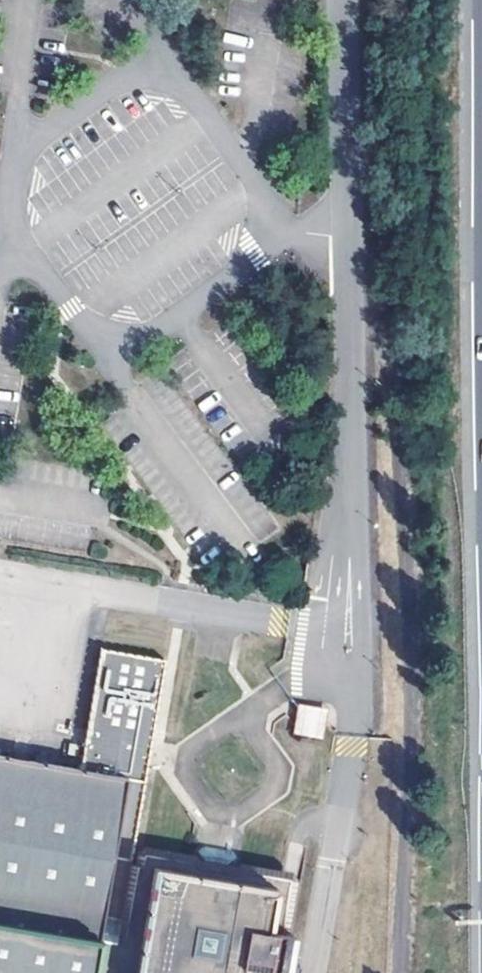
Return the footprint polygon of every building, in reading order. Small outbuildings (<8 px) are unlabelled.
[(0,755),(0,972),(260,972),(261,967),(282,972),(290,932),(267,928),(274,887),(130,861),(165,659),(100,647),(80,769),(0,755)] [(300,699),(294,733),(327,739),(333,705),(300,699)]
